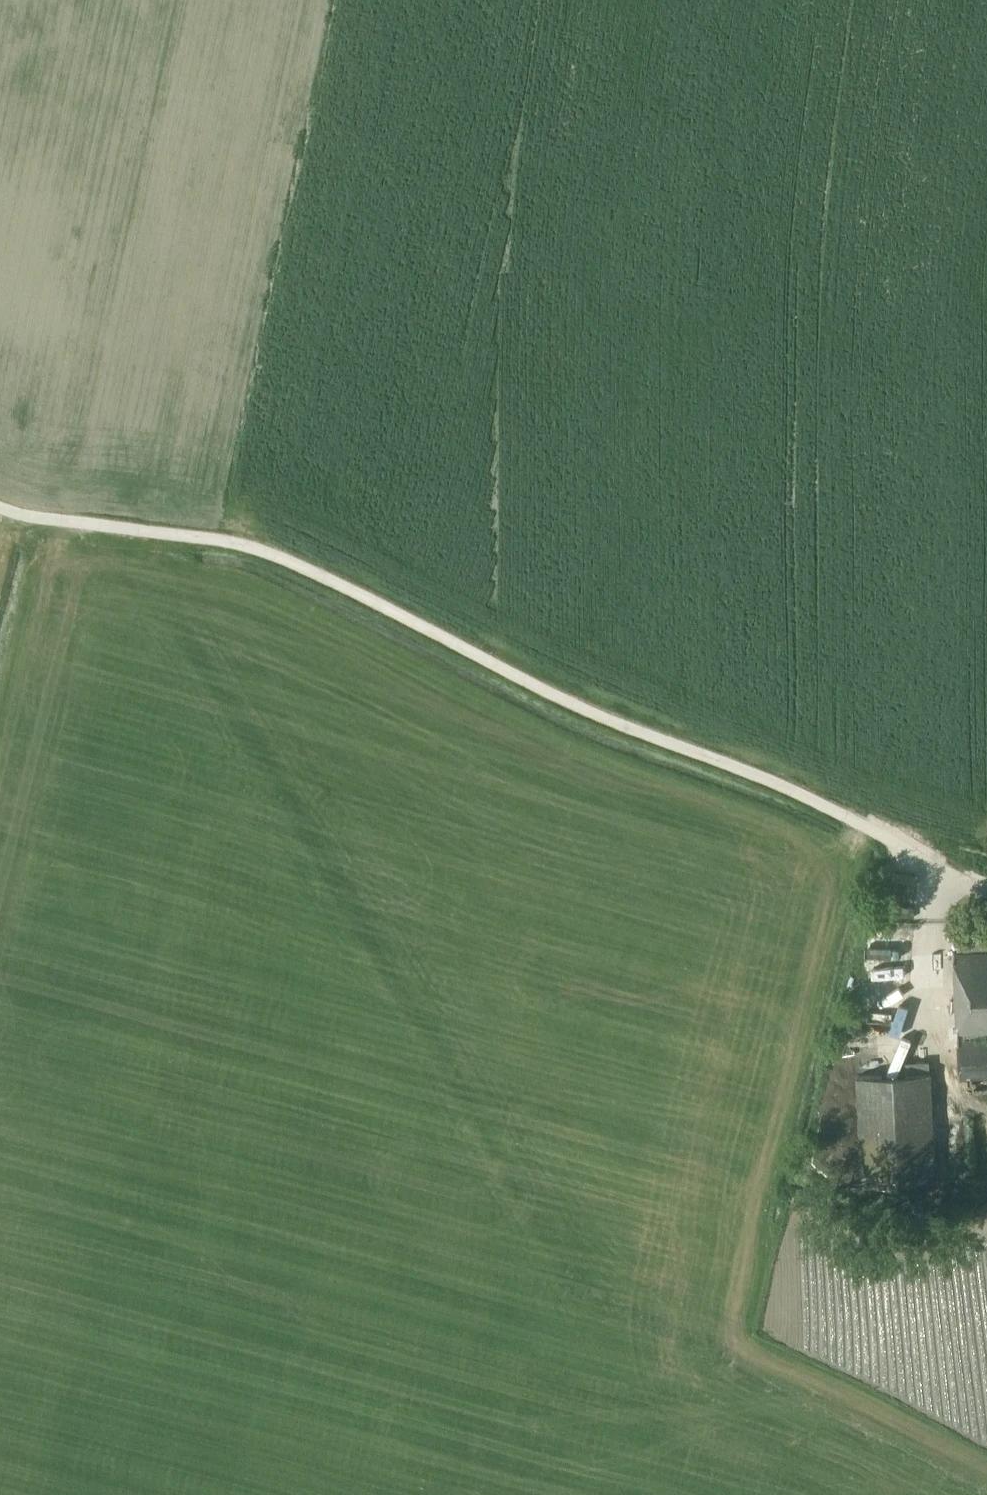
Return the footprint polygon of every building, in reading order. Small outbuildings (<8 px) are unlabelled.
[(957,949),(986,949),(986,923),(956,924),(957,949)] [(956,954),(960,1079),(986,1078),(986,1038),(967,1039),(967,1036),(986,1036),(986,953),(956,954)] [(856,1076),(861,1184),(936,1180),(931,1072),(856,1076)]
